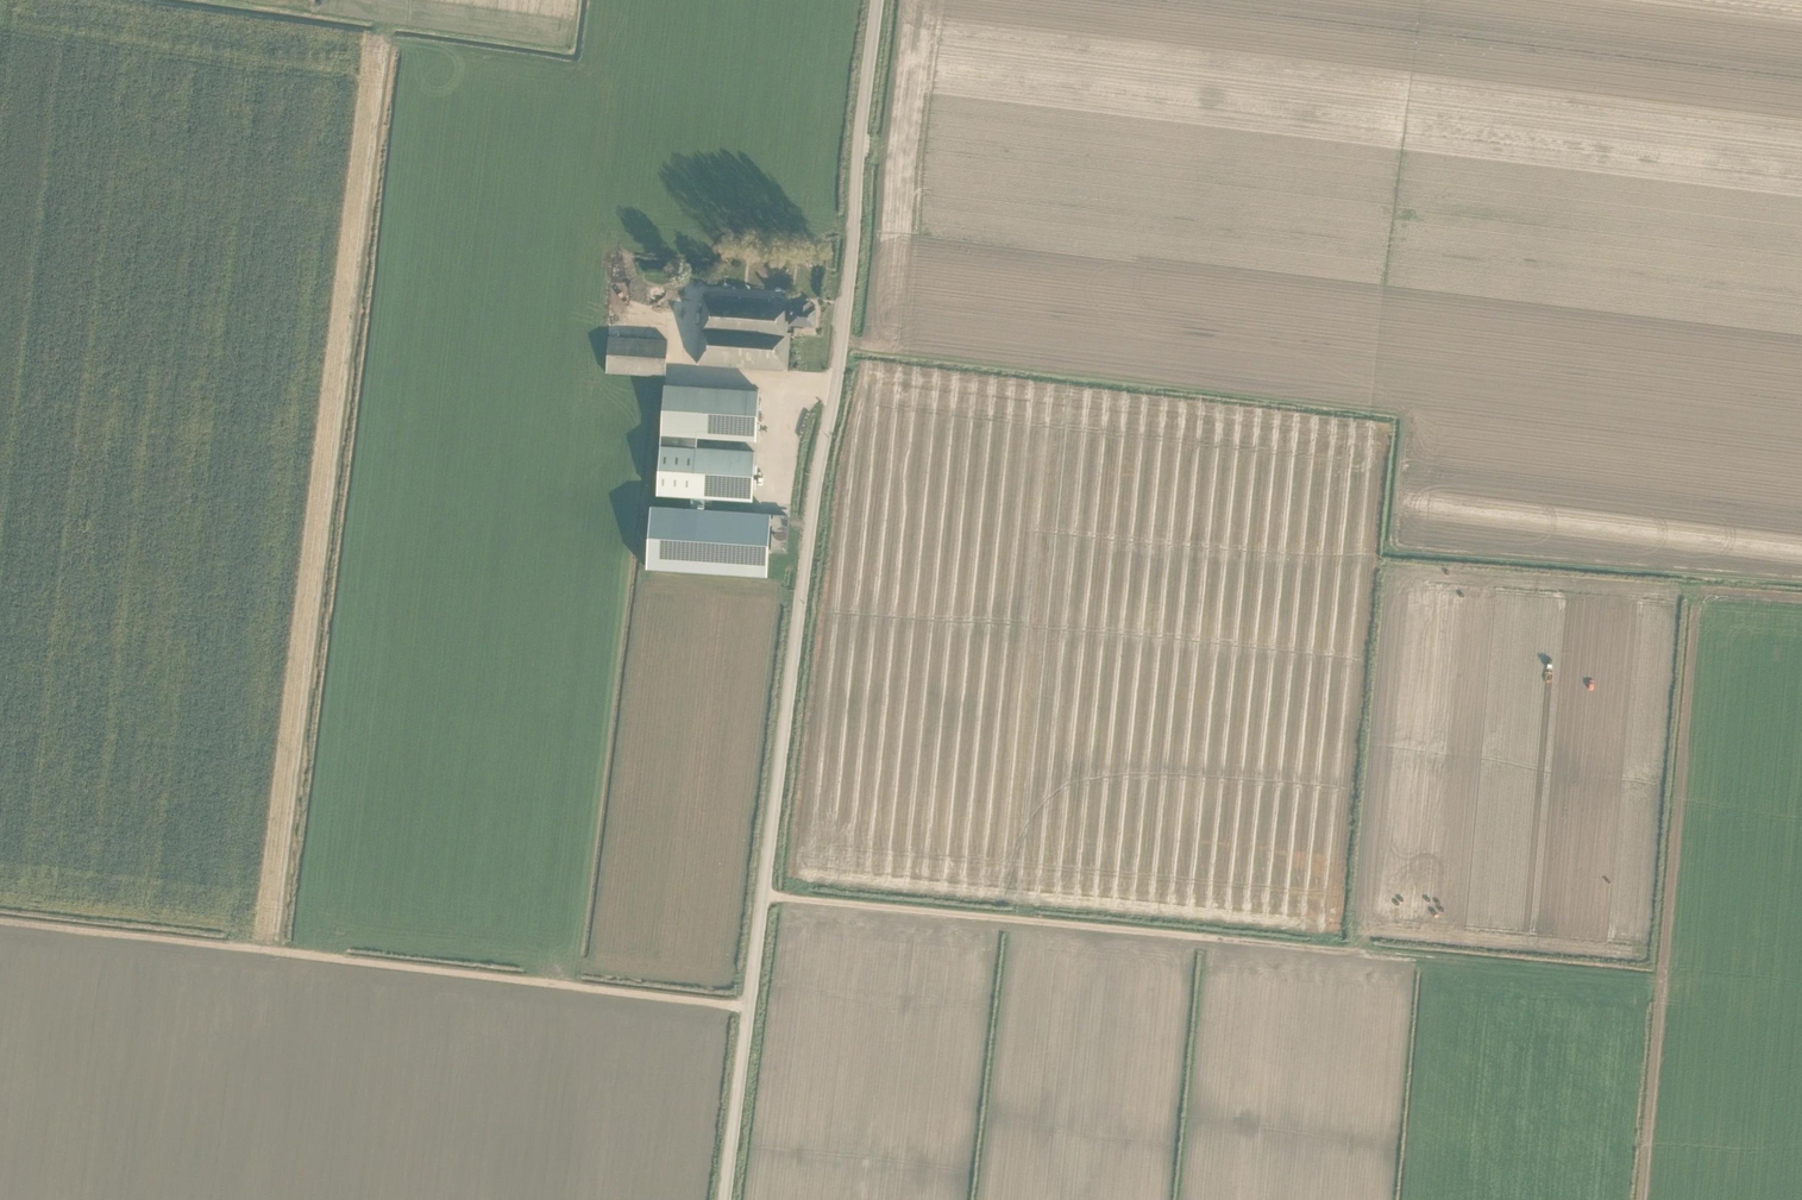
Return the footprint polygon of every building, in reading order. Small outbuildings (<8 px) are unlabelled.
[(816,327),(818,305),(809,305),(810,302),(801,301),(800,304),(777,302),(777,298),(704,292),(698,362),(787,369),(790,333),(794,333),(795,327),(805,328),(805,326),(816,327)] [(608,333),(606,370),(664,373),(667,336),(608,333)] [(690,498),(690,510),(652,508),(648,570),(767,578),(772,515),(705,511),(706,500),(752,502),(755,453),(696,450),(697,438),(756,442),(759,392),(664,387),(657,496),(690,498)]
